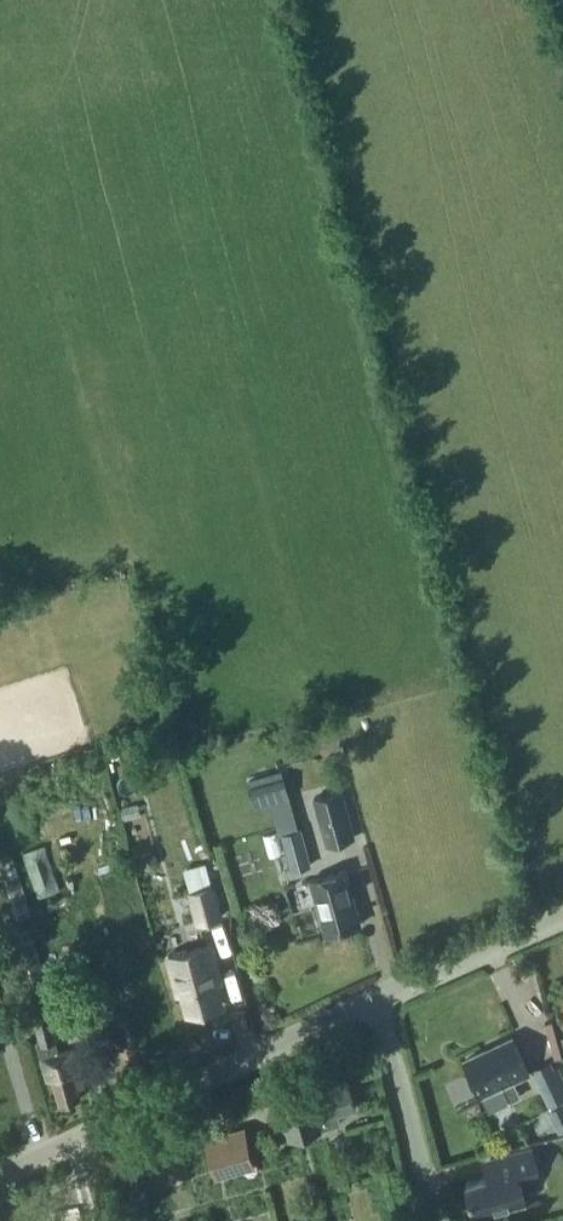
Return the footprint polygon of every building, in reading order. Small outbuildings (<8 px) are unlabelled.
[(315,795),(328,842),(356,835),(343,788),(315,795)] [(302,827),(283,832),(293,868),(312,863),(302,827)] [(158,853),(151,849),(145,851),(141,858),(143,865),(149,868),(157,866),(160,860),(158,853)] [(312,877),(327,932),(362,922),(347,868),(312,877)] [(19,872),(0,878),(0,900),(6,921),(31,914),(19,872)] [(220,913),(212,884),(190,890),(199,919),(220,913)] [(33,926),(12,932),(27,989),(48,983),(33,926)] [(219,967),(212,942),(169,953),(179,990),(184,989),(190,1010),(223,1001),(214,968),(219,967)] [(74,982),(56,987),(65,1018),(83,1013),(74,982)] [(12,1027),(0,988),(0,1030),(12,1027)] [(61,1102),(82,1096),(79,1086),(86,1084),(75,1047),(60,1051),(57,1039),(59,1039),(51,1013),(34,1018),(41,1042),(38,1043),(48,1078),(53,1076),(61,1102)] [(482,1092),(490,1108),(507,1100),(519,1095),(512,1078),(529,1070),(513,1036),(467,1058),(482,1092)] [(549,1102),(562,1095),(562,1072),(559,1065),(555,1067),(551,1058),(533,1067),(549,1102)] [(293,1136),(320,1128),(341,1122),(339,1112),(357,1107),(348,1078),(308,1090),(308,1091),(281,1099),(293,1136)] [(560,1132),(562,1131),(562,1103),(549,1110),(560,1132)] [(246,1128),(208,1139),(217,1170),(255,1159),(246,1128)] [(477,1214),(527,1201),(521,1178),(540,1173),(533,1144),(495,1154),(500,1171),(468,1179),(477,1214)]
